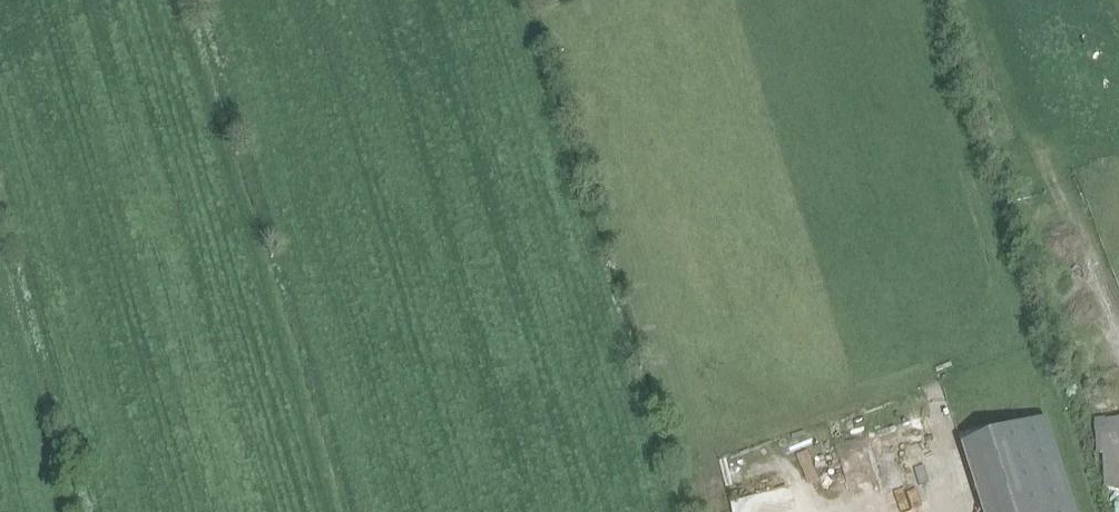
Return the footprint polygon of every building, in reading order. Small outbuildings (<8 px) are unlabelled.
[(965,441),(985,511),(1079,511),(1052,416),(965,441)] [(1108,417),(1112,489),(1118,489),(1118,417),(1108,417)] [(836,483),(869,473),(860,442),(827,452),(836,483)]
